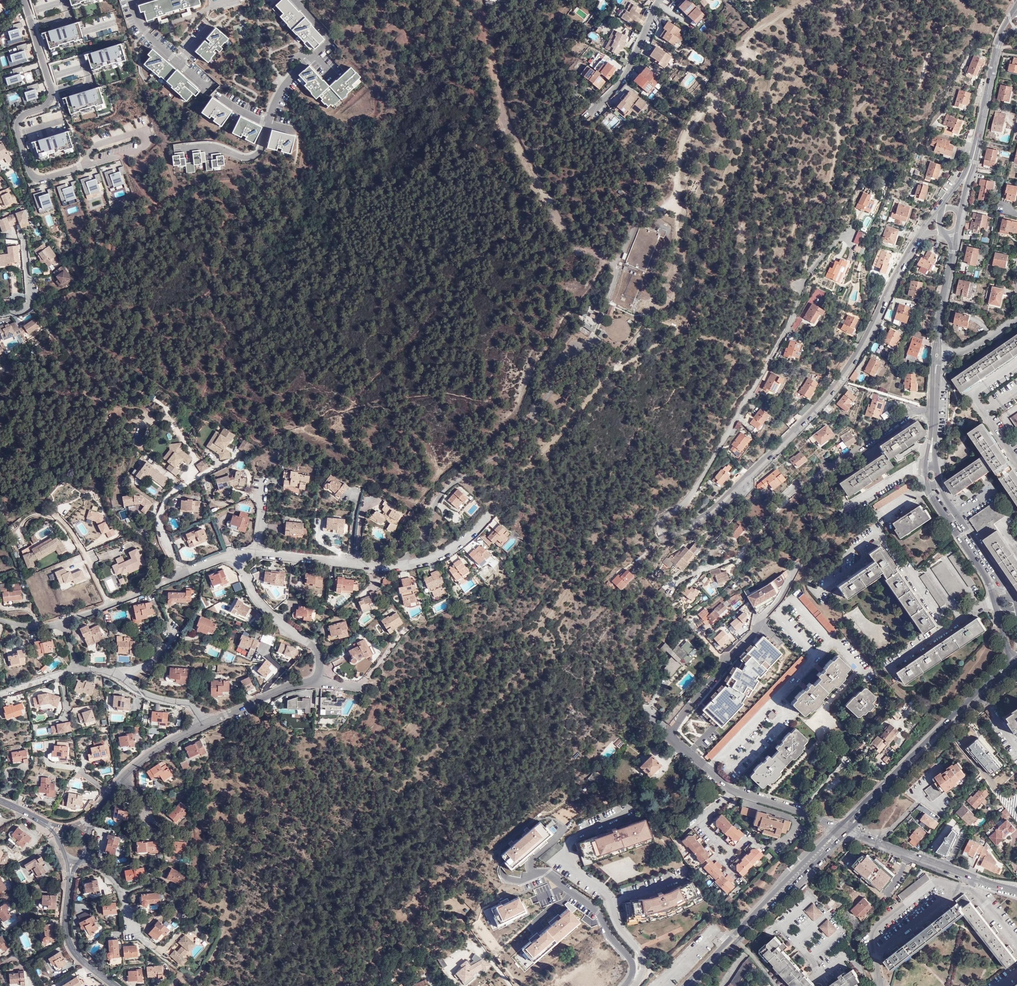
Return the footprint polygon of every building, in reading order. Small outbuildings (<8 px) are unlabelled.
[(138,6),(140,13),(144,12),(146,21),(158,17),(157,15),(159,15),(160,16),(166,14),(166,13),(165,10),(172,8),(179,6),(180,9),(180,10),(187,8),(186,6),(188,6),(189,7),(200,4),(199,0),(157,0),(153,2),(153,1),(138,6)] [(274,7),(282,15),(280,17),(283,20),(284,22),(286,20),(287,22),(286,23),(286,24),(289,27),(290,25),(295,29),(299,34),(297,35),(298,37),(300,35),(301,37),(299,38),(301,40),(304,43),(306,41),(312,48),(314,49),(324,39),(314,28),(313,29),(310,26),(311,24),(299,11),(298,12),(295,9),(287,0),(282,0),(274,7)] [(678,7),(693,20),(690,23),(694,26),(697,23),(705,15),(689,0),(685,0),(678,7)] [(625,10),(641,21),(644,18),(637,13),(640,9),(629,2),(626,6),(627,7),(625,10)] [(274,7),(272,9),(280,17),(282,15),(274,7)] [(81,22),(77,8),(73,10),(77,23),(79,22),(81,22)] [(642,22),(641,21),(625,10),(622,13),(619,17),(631,24),(633,20),(640,25),(642,22)] [(20,21),(12,23),(12,28),(7,30),(10,39),(20,35),(18,27),(22,26),(20,21)] [(663,29),(664,30),(677,38),(681,40),(684,36),(678,32),(680,29),(668,21),(663,29)] [(46,38),(50,49),(58,47),(59,46),(59,45),(62,44),(71,42),(74,41),(74,42),(81,40),(84,39),(80,28),(79,23),(79,22),(77,23),(52,30),(53,36),(46,38)] [(216,28),(195,52),(206,61),(209,57),(211,58),(211,59),(216,54),(212,51),(214,48),(220,53),(223,49),(221,48),(225,43),(225,42),(223,41),(226,37),(216,28)] [(43,39),(46,38),(53,36),(52,30),(42,33),(43,39)] [(677,38),(664,30),(660,37),(672,45),(677,38)] [(626,36),(621,34),(621,35),(618,34),(619,33),(615,31),(613,35),(610,33),(607,38),(608,39),(622,46),(623,46),(624,43),(622,42),(623,40),(624,41),(626,36)] [(620,50),(622,46),(608,39),(603,48),(616,54),(619,49),(620,50)] [(304,43),(304,44),(310,50),(312,48),(306,41),(304,43)] [(89,60),(92,71),(93,71),(100,68),(101,68),(101,67),(104,66),(113,63),(116,62),(116,63),(123,61),(126,61),(122,49),(121,45),(121,44),(94,52),(96,58),(88,60),(89,60)] [(659,61),(657,64),(664,68),(666,64),(665,62),(669,55),(655,46),(649,56),(656,60),(656,59),(659,61)] [(25,56),(23,49),(18,51),(9,53),(11,61),(25,56)] [(152,49),(147,55),(150,57),(144,64),(153,72),(154,70),(156,72),(154,73),(160,78),(161,77),(163,75),(168,79),(174,84),(172,86),(171,87),(176,92),(178,90),(179,91),(178,93),(187,101),(193,94),(195,96),(200,91),(198,88),(189,80),(189,81),(182,75),(183,74),(177,69),(176,70),(167,62),(167,63),(164,60),(164,59),(152,49)] [(86,61),(89,60),(88,60),(96,58),(94,52),(84,55),(86,61)] [(984,61),(974,56),(969,68),(971,68),(969,73),(975,76),(980,65),(982,66),(984,61)] [(1014,57),(1013,64),(1010,63),(1009,71),(1015,72),(1015,70),(1016,71),(1016,58),(1014,57)] [(596,71),(602,64),(598,61),(592,69),(595,70),(596,71)] [(607,75),(609,76),(612,73),(611,73),(614,69),(606,62),(604,65),(602,64),(596,71),(599,73),(605,78),(607,75)] [(309,66),(299,75),(300,77),(306,83),(304,86),(311,93),(313,92),(318,97),(319,96),(322,99),(321,101),(324,105),(325,104),(328,107),(330,105),(332,106),(334,104),(333,102),(339,97),(340,98),(345,93),(346,95),(354,87),(352,85),(359,79),(360,78),(351,67),(340,78),(337,81),(334,84),(333,83),(329,86),(323,80),(322,81),(319,77),(309,66)] [(579,74),(582,77),(589,68),(585,66),(579,74)] [(638,74),(653,86),(656,82),(659,79),(644,67),(638,74)] [(597,76),(599,73),(596,71),(595,70),(594,72),(589,68),(582,77),(591,83),(591,84),(598,89),(604,81),(597,76)] [(21,79),(19,72),(13,74),(4,77),(7,84),(21,79)] [(102,86),(98,73),(93,75),(97,88),(99,87),(102,86)] [(647,93),(650,89),(653,86),(638,74),(632,81),(647,93)] [(300,77),(297,80),(303,86),(304,86),(306,83),(300,77)] [(359,79),(352,85),(354,87),(355,88),(361,82),(359,79)] [(37,82),(26,85),(27,90),(23,91),(26,100),(37,96),(34,88),(38,86),(37,82)] [(999,98),(1009,100),(1011,89),(1013,89),(1013,86),(1002,84),(999,98)] [(67,103),(70,114),(71,114),(78,112),(80,111),(79,110),(82,109),(91,107),(94,106),(95,107),(101,105),(104,104),(101,93),(99,88),(99,87),(97,88),(72,95),(74,101),(67,103)] [(632,98),(634,95),(629,90),(621,100),(622,101),(627,95),(632,98)] [(970,93),(959,90),(954,106),(961,108),(962,104),(966,106),(970,93)] [(64,104),(67,103),(74,101),(72,95),(62,98),(64,104)] [(631,107),(638,112),(645,104),(634,95),(632,98),(627,95),(622,101),(621,100),(615,106),(625,114),(631,106),(630,101),(632,100),(635,103),(631,107)] [(212,98),(203,110),(207,114),(206,116),(208,118),(210,115),(213,118),(212,120),(214,122),(216,120),(222,124),(232,112),(224,106),(222,107),(219,105),(218,105),(216,103),(217,101),(212,98)] [(637,114),(638,112),(631,107),(631,106),(625,114),(615,106),(614,108),(624,117),(631,109),(637,114)] [(1002,132),(1006,114),(995,112),(992,128),(997,129),(997,131),(1002,132)] [(951,115),(947,114),(943,124),(953,128),(952,132),(957,134),(962,121),(950,116),(951,115)] [(240,117),(233,131),(238,133),(237,136),(240,137),(241,135),(245,136),(244,139),(246,140),(248,138),(255,141),(262,127),(253,123),(252,125),(248,123),(245,122),(246,120),(240,117)] [(272,130),(268,146),(273,147),(272,150),(275,150),(276,148),(280,149),(279,151),(282,152),(283,150),(291,152),(295,136),(286,134),(285,135),(281,134),(281,135),(278,134),(278,132),(272,130)] [(36,147),(39,158),(40,158),(48,156),(49,155),(48,154),(51,153),(60,151),(63,150),(64,151),(70,149),(73,148),(70,137),(68,132),(68,131),(41,139),(43,145),(36,147)] [(954,145),(949,143),(945,142),(946,139),(934,135),(931,144),(936,145),(934,150),(950,155),(954,145)] [(33,148),(36,147),(43,145),(41,139),(31,142),(33,148)] [(11,158),(8,152),(4,145),(3,143),(0,144),(0,160),(4,157),(6,161),(11,158)] [(999,150),(988,147),(985,164),(995,166),(999,150)] [(183,152),(174,153),(175,155),(172,156),(173,166),(186,164),(187,173),(195,172),(194,163),(206,162),(207,171),(213,170),(212,167),(224,165),(223,155),(221,155),(221,153),(212,154),(213,160),(212,160),(206,161),(205,152),(200,152),(200,150),(192,151),(193,154),(195,154),(195,156),(193,157),(194,162),(186,163),(185,157),(184,158),(183,158),(183,152)] [(931,161),(926,175),(932,176),(936,177),(938,172),(940,173),(941,169),(940,168),(941,164),(931,161)] [(120,173),(125,172),(123,164),(118,166),(119,169),(115,171),(113,171),(112,168),(104,170),(108,185),(113,183),(113,185),(123,182),(120,173)] [(948,179),(952,182),(956,175),(959,170),(955,168),(948,179)] [(97,180),(101,179),(99,172),(94,173),(95,177),(92,178),(90,178),(88,175),(80,178),(85,192),(89,190),(89,192),(99,189),(97,180)] [(982,178),(981,183),(983,183),(983,185),(979,198),(985,199),(985,196),(990,198),(994,181),(982,178)] [(78,186),(75,179),(70,180),(72,184),(68,185),(66,186),(65,182),(56,185),(61,199),(65,198),(66,200),(76,196),(73,188),(78,186)] [(925,197),(928,186),(918,183),(913,196),(918,198),(918,195),(925,197)] [(1008,183),(1006,193),(1008,193),(1007,198),(1016,200),(1016,196),(1016,185),(1008,183)] [(54,193),(52,186),(47,188),(48,191),(44,192),(42,193),(41,189),(33,192),(37,206),(42,205),(42,207),(52,204),(49,195),(54,193)] [(941,198),(945,191),(942,189),(937,195),(941,198)] [(4,190),(0,192),(0,203),(2,203),(3,207),(13,203),(9,193),(5,194),(4,190)] [(872,195),(864,191),(856,206),(862,209),(863,207),(869,211),(874,201),(870,199),(872,195)] [(909,207),(899,204),(896,213),(892,212),(891,217),(905,221),(909,207)] [(14,221),(15,222),(19,220),(20,224),(28,221),(24,210),(12,215),(14,221)] [(987,221),(989,215),(974,212),(973,217),(977,218),(976,222),(972,221),(971,229),(974,230),(975,228),(979,229),(979,226),(985,227),(985,228),(988,229),(989,221),(987,221)] [(14,222),(11,216),(0,220),(0,225),(3,233),(8,231),(7,229),(11,228),(10,226),(15,224),(14,222)] [(1016,221),(1004,218),(1001,232),(1009,233),(1010,230),(1014,231),(1015,229),(1016,230),(1016,226),(1016,225),(1016,221)] [(898,229),(887,226),(882,240),(893,243),(898,229)] [(659,227),(657,231),(661,232),(661,233),(659,236),(664,238),(667,230),(659,227)] [(45,247),(43,244),(34,250),(34,251),(38,256),(39,255),(41,257),(40,258),(40,263),(45,263),(48,267),(52,264),(54,266),(59,262),(55,257),(56,256),(48,246),(45,249),(44,248),(45,247)] [(19,262),(17,245),(7,247),(8,254),(2,254),(3,266),(10,265),(10,263),(19,262)] [(978,251),(980,251),(980,248),(969,246),(966,260),(969,261),(976,262),(978,251)] [(933,257),(935,254),(928,250),(924,257),(921,256),(917,263),(921,265),(918,270),(925,274),(928,269),(930,270),(934,263),(936,258),(933,257)] [(881,251),(879,255),(876,266),(880,268),(879,272),(884,274),(888,265),(887,265),(891,254),(881,251)] [(977,265),(980,251),(978,251),(976,262),(969,261),(968,263),(977,265)] [(996,251),(994,262),(1007,265),(1009,254),(996,251)] [(836,260),(834,263),(833,268),(830,266),(826,276),(842,283),(852,261),(848,259),(846,261),(841,259),(839,262),(836,260)] [(62,267),(54,273),(56,276),(58,276),(59,278),(58,279),(62,284),(65,281),(67,284),(68,285),(74,281),(65,270),(62,267)] [(969,296),(972,282),(960,279),(957,293),(969,296)] [(919,297),(922,282),(911,280),(908,295),(919,297)] [(1005,288),(994,286),(990,303),(1001,305),(1005,288)] [(824,310),(813,303),(804,317),(814,323),(820,313),(822,314),(824,310)] [(905,320),(907,314),(909,307),(905,306),(905,305),(899,303),(895,317),(905,320)] [(611,315),(614,306),(610,304),(606,313),(611,315)] [(969,326),(971,314),(957,311),(954,323),(969,326)] [(852,327),(857,318),(849,314),(841,328),(851,333),(854,328),(852,327)] [(909,315),(907,314),(905,320),(895,317),(894,319),(906,323),(909,315)] [(22,333),(23,334),(27,331),(29,334),(39,327),(34,319),(30,321),(27,324),(19,329),(22,333)] [(15,322),(9,325),(9,324),(5,325),(5,324),(0,326),(0,332),(2,338),(14,333),(14,335),(15,336),(20,334),(22,333),(19,329),(15,322)] [(854,340),(858,342),(864,330),(861,328),(854,340)] [(899,332),(889,328),(886,336),(887,336),(884,342),(893,346),(899,332)] [(953,379),(963,392),(964,391),(956,378),(1016,337),(1016,335),(953,379)] [(913,336),(906,354),(915,357),(922,340),(913,336)] [(956,378),(964,391),(965,392),(983,379),(983,378),(981,376),(984,373),(986,376),(987,377),(1016,357),(1016,337),(956,378)] [(801,343),(790,340),(788,347),(786,347),(784,355),(788,356),(789,354),(799,357),(800,351),(799,351),(801,343)] [(872,376),(879,363),(870,358),(867,365),(868,365),(866,368),(865,368),(863,371),(872,376)] [(855,370),(849,378),(852,381),(858,373),(855,370)] [(782,379),(771,373),(762,389),(765,391),(766,389),(775,393),(782,379)] [(915,374),(905,374),(904,389),(909,389),(909,391),(916,391),(916,383),(915,383),(915,374)] [(818,385),(810,378),(803,386),(802,385),(798,389),(807,398),(812,393),(811,391),(818,385)] [(846,408),(855,397),(851,394),(852,393),(848,390),(838,402),(846,408)] [(870,404),(869,404),(865,415),(871,417),(872,416),(878,418),(882,403),(872,399),(870,404)] [(797,412),(800,416),(810,406),(807,402),(797,412)] [(759,408),(754,415),(748,422),(745,427),(751,433),(755,427),(757,428),(768,415),(759,408)] [(748,422),(754,415),(749,412),(744,420),(748,422)] [(922,433),(915,422),(878,446),(883,454),(838,484),(846,495),(845,495),(848,501),(862,492),(858,486),(862,484),(865,489),(866,488),(867,489),(884,479),(879,472),(883,469),(887,475),(888,474),(889,476),(916,460),(912,454),(891,466),(886,457),(922,433)] [(833,434),(826,425),(813,435),(820,444),(833,434)] [(984,427),(972,434),(987,456),(988,458),(986,459),(985,457),(947,482),(957,496),(994,472),(995,473),(997,471),(995,468),(995,467),(1016,499),(1016,476),(984,427)] [(224,428),(219,437),(215,443),(217,445),(213,450),(219,454),(220,459),(230,458),(229,452),(224,449),(229,441),(230,441),(234,435),(224,428)] [(730,450),(734,453),(737,449),(739,451),(749,438),(741,432),(730,445),(732,447),(730,450)] [(215,443),(219,437),(214,434),(207,446),(213,450),(217,445),(215,443)] [(847,447),(854,442),(848,434),(842,438),(844,442),(847,447)] [(737,449),(734,453),(733,454),(737,457),(751,440),(749,438),(739,451),(737,449)] [(249,444),(244,440),(239,448),(244,452),(249,444)] [(173,460),(171,464),(167,469),(175,475),(179,471),(175,467),(182,459),(188,464),(191,459),(182,451),(180,444),(173,445),(174,453),(170,458),(173,460)] [(164,458),(171,464),(173,460),(170,458),(174,453),(173,445),(169,445),(170,450),(164,458)] [(806,459),(800,451),(795,455),(794,454),(788,458),(791,462),(793,461),(797,466),(806,459)] [(745,465),(748,468),(754,461),(751,458),(745,465)] [(818,468),(822,465),(817,459),(813,461),(818,468)] [(208,467),(203,461),(196,465),(201,472),(208,467)] [(153,467),(146,462),(136,476),(142,481),(147,475),(163,487),(169,479),(152,467),(153,467)] [(725,466),(714,478),(718,481),(717,483),(719,485),(722,482),(723,482),(730,475),(727,472),(729,470),(731,468),(728,465),(726,467),(725,466)] [(777,468),(757,483),(757,487),(759,490),(766,485),(764,483),(767,481),(773,488),(786,478),(777,468)] [(236,474),(234,474),(233,478),(231,478),(230,475),(217,480),(221,491),(226,489),(225,488),(232,486),(231,483),(236,481),(240,482),(240,485),(247,487),(248,479),(241,477),(241,474),(240,472),(236,471),(236,474)] [(285,472),(282,485),(284,485),(284,487),(288,489),(289,486),(295,488),(296,486),(300,487),(299,491),(304,493),(306,484),(309,485),(311,477),(292,472),(291,474),(285,472)] [(731,479),(733,482),(739,476),(737,473),(731,479)] [(343,486),(332,476),(328,480),(330,482),(329,484),(326,485),(325,486),(325,488),(327,490),(329,489),(336,495),(336,496),(338,498),(343,494),(344,495),(350,488),(345,484),(343,486)] [(882,499),(911,482),(910,481),(874,503),(875,504),(882,499)] [(875,504),(874,505),(876,508),(877,508),(878,509),(914,487),(911,482),(882,499),(875,504)] [(781,494),(783,495),(786,495),(795,486),(792,483),(781,494)] [(467,499),(458,491),(448,502),(455,508),(460,503),(463,505),(467,499)] [(844,498),(841,494),(833,499),(836,504),(844,498)] [(134,502),(140,504),(144,506),(141,511),(145,514),(152,504),(144,498),(134,495),(122,497),(124,507),(127,506),(126,503),(134,502)] [(188,501),(181,500),(181,510),(186,510),(186,508),(188,508),(188,511),(193,511),(193,512),(198,512),(199,508),(200,508),(200,501),(192,501),(193,500),(188,499),(188,501)] [(401,518),(403,516),(405,515),(387,502),(384,506),(385,507),(383,510),(386,513),(386,515),(384,517),(381,513),(377,512),(375,513),(373,515),(377,521),(377,522),(382,525),(384,524),(387,521),(390,525),(390,526),(393,529),(392,532),(395,533),(398,524),(398,522),(401,518)] [(1000,520),(1007,515),(998,503),(974,520),(1016,583),(1016,559),(999,533),(1001,532),(995,524),(993,520),(998,516),(1000,520)] [(909,512),(906,514),(894,522),(898,527),(902,534),(931,516),(926,509),(924,510),(921,505),(909,512)] [(102,515),(89,510),(86,519),(96,523),(102,536),(107,534),(109,539),(117,535),(113,529),(109,531),(102,515)] [(249,518),(246,518),(246,519),(238,517),(233,515),(230,524),(238,527),(237,530),(244,532),(249,518)] [(403,516),(410,524),(413,520),(405,515),(403,516)] [(745,519),(742,516),(735,524),(733,521),(726,529),(729,531),(731,529),(737,535),(743,527),(745,528),(751,522),(746,518),(745,519)] [(902,534),(898,527),(896,529),(902,537),(932,517),(931,516),(902,534)] [(346,520),(330,518),(328,527),(338,529),(338,533),(344,534),(344,527),(346,527),(346,520)] [(304,528),(304,522),(286,521),(285,535),(291,536),(292,533),(301,534),(301,533),(301,532),(302,532),(302,528),(304,528)] [(496,533),(493,536),(491,534),(487,537),(493,543),(494,542),(496,539),(501,544),(507,538),(505,537),(508,534),(499,525),(494,531),(496,533)] [(731,529),(729,531),(737,538),(745,528),(743,527),(737,535),(731,529)] [(195,531),(186,535),(183,536),(185,541),(187,540),(190,547),(196,545),(195,542),(205,538),(201,528),(195,531)] [(496,539),(494,542),(500,548),(508,540),(507,538),(501,544),(496,539)] [(44,543),(32,550),(34,552),(31,554),(30,554),(24,555),(28,568),(34,566),(33,561),(32,560),(37,557),(37,558),(49,552),(48,550),(54,547),(55,548),(57,547),(61,554),(67,551),(62,543),(61,543),(59,540),(54,542),(53,541),(45,545),(44,543)] [(479,546),(477,545),(468,553),(478,562),(485,555),(485,556),(490,551),(482,543),(481,544),(479,546)] [(879,545),(868,553),(873,560),(837,585),(839,587),(832,592),(838,600),(880,571),(922,632),(933,625),(879,545)] [(34,552),(32,550),(30,546),(22,551),(24,555),(30,554),(31,554),(34,552)] [(37,558),(37,559),(38,560),(56,550),(59,555),(61,554),(57,547),(55,548),(54,547),(48,550),(49,552),(37,558)] [(686,562),(694,555),(699,551),(696,547),(689,552),(687,549),(680,556),(679,555),(675,558),(673,557),(670,559),(670,560),(675,565),(682,571),(689,565),(688,564),(686,562)] [(117,564),(112,566),(116,576),(121,574),(122,576),(128,573),(129,574),(143,568),(142,567),(146,565),(141,555),(140,555),(137,549),(128,552),(131,559),(125,562),(122,556),(116,559),(117,564)] [(696,558),(694,555),(686,562),(688,564),(696,558)] [(469,572),(460,558),(453,563),(454,564),(452,565),(453,567),(449,570),(455,578),(454,578),(457,581),(469,572)] [(670,569),(675,565),(670,560),(666,564),(670,569)] [(952,598),(963,591),(943,561),(932,568),(952,598)] [(710,572),(710,573),(713,582),(716,581),(718,586),(722,584),(722,583),(721,582),(724,581),(728,579),(726,571),(720,573),(719,568),(710,572)] [(64,580),(65,582),(65,584),(74,580),(75,583),(86,579),(82,570),(71,575),(70,572),(67,573),(65,569),(56,573),(60,582),(64,580)] [(622,575),(621,574),(615,581),(622,588),(635,574),(628,569),(622,575)] [(214,575),(214,574),(208,576),(213,586),(222,582),(224,585),(228,583),(222,570),(217,572),(217,574),(214,575)] [(430,573),(431,575),(433,579),(430,580),(428,576),(423,579),(427,588),(430,587),(433,596),(443,592),(439,583),(443,582),(438,570),(430,573)] [(752,606),(755,609),(758,615),(769,605),(774,599),(784,580),(788,574),(786,570),(780,575),(769,583),(746,595),(752,606)] [(279,572),(279,575),(265,573),(264,583),(278,584),(277,587),(283,587),(285,573),(279,572)] [(322,587),(323,572),(318,572),(318,575),(313,574),(313,576),(311,576),(310,574),(307,574),(307,579),(309,580),(309,584),(317,585),(317,587),(322,587)] [(943,611),(948,607),(945,603),(946,603),(925,572),(920,576),(940,606),(940,607),(943,611)] [(354,580),(344,579),(337,578),(336,591),(341,591),(341,588),(358,590),(359,584),(354,583),(354,580)] [(402,580),(403,586),(404,589),(399,590),(400,596),(402,595),(404,605),(410,604),(410,603),(416,602),(414,590),(416,590),(414,584),(412,584),(410,578),(402,580)] [(11,586),(12,591),(21,590),(20,582),(14,583),(14,585),(11,586)] [(658,589),(662,592),(667,585),(661,582),(658,589)] [(12,591),(6,591),(6,585),(0,586),(0,592),(2,592),(3,601),(22,599),(21,590),(12,591)] [(193,588),(185,588),(184,592),(167,592),(166,601),(167,603),(169,605),(171,605),(172,604),(173,602),(189,601),(190,600),(190,593),(193,593),(193,588)] [(689,590),(685,588),(681,593),(692,601),(698,592),(691,588),(689,590)] [(360,600),(358,601),(361,609),(370,606),(371,608),(375,607),(374,604),(378,603),(373,590),(369,592),(370,594),(371,597),(365,599),(360,600)] [(741,596),(738,592),(728,599),(731,603),(741,596)] [(836,630),(804,593),(799,597),(831,634),(836,630)] [(698,614),(702,618),(706,614),(708,617),(704,620),(703,621),(706,625),(726,607),(722,602),(724,601),(722,598),(707,610),(705,608),(698,614)] [(237,600),(231,611),(235,614),(236,611),(245,616),(245,618),(250,620),(252,615),(248,612),(250,608),(237,600)] [(151,602),(133,606),(136,619),(143,618),(142,614),(153,612),(151,602)] [(143,618),(136,619),(133,606),(131,606),(134,623),(143,621),(143,618)] [(298,610),(296,610),(295,616),(306,617),(306,621),(311,622),(313,608),(298,607),(298,610)] [(388,615),(380,620),(389,633),(393,630),(392,629),(402,622),(395,612),(389,616),(388,615)] [(730,624),(736,631),(742,626),(743,623),(747,616),(743,612),(737,617),(730,624)] [(211,621),(200,616),(197,622),(199,623),(196,630),(201,632),(202,630),(211,634),(215,625),(211,623),(211,621)] [(979,617),(899,671),(907,683),(987,628),(979,617)] [(348,628),(346,620),(329,625),(331,635),(343,632),(344,636),(348,635),(346,628),(348,628)] [(97,624),(91,626),(92,628),(88,630),(85,624),(78,627),(87,645),(95,641),(93,639),(102,634),(97,624)] [(725,640),(729,637),(723,630),(719,633),(713,638),(720,645),(721,646),(727,642),(725,640)] [(252,653),(256,646),(258,642),(247,637),(243,635),(241,635),(239,639),(241,640),(238,645),(249,650),(248,652),(252,653)] [(122,638),(117,638),(116,647),(118,648),(118,652),(129,652),(129,655),(135,655),(135,643),(130,642),(130,640),(124,640),(124,642),(122,642),(122,638)] [(364,657),(365,657),(372,654),(364,638),(356,642),(358,645),(349,650),(352,657),(351,658),(351,661),(352,662),(354,663),(356,662),(356,661),(357,659),(364,655),(364,657)] [(761,639),(752,647),(754,649),(762,640),(761,639)] [(40,642),(39,640),(34,641),(37,655),(42,654),(42,652),(51,650),(50,646),(53,646),(52,640),(47,641),(48,642),(44,643),(44,641),(40,642)] [(717,716),(711,723),(713,725),(718,730),(719,730),(723,725),(727,721),(725,720),(739,705),(743,698),(753,681),(755,678),(769,663),(771,665),(775,661),(779,656),(774,651),(769,646),(768,645),(762,640),(754,649),(753,650),(740,664),(736,671),(726,688),(724,690),(716,699),(720,703),(714,714),(717,716)] [(665,643),(660,648),(664,652),(666,651),(672,656),(665,664),(666,666),(663,669),(666,672),(665,673),(670,677),(682,665),(678,662),(681,658),(687,663),(693,657),(689,653),(694,647),(687,641),(682,646),(683,647),(682,649),(677,644),(672,649),(665,643)] [(739,661),(738,663),(740,664),(753,650),(752,648),(751,650),(746,655),(744,656),(739,661)] [(24,658),(22,649),(16,649),(17,652),(13,652),(14,655),(7,656),(7,660),(9,660),(10,664),(19,662),(20,664),(24,664),(23,658),(24,658)] [(707,755),(712,759),(808,659),(804,655),(707,755)] [(836,655),(832,659),(834,661),(837,658),(846,666),(842,670),(844,672),(849,667),(848,666),(837,655),(836,655)] [(834,661),(832,659),(824,668),(824,669),(821,672),(820,672),(817,675),(820,677),(813,684),(810,682),(807,685),(808,686),(805,690),(804,689),(795,697),(797,699),(794,703),(803,711),(807,707),(809,709),(810,710),(812,708),(816,704),(814,703),(820,697),(819,696),(831,683),(833,684),(838,678),(840,679),(843,676),(845,673),(844,672),(842,670),(846,666),(837,658),(834,661)] [(769,663),(755,678),(757,680),(758,679),(763,674),(764,672),(769,667),(771,665),(769,663)] [(188,669),(169,668),(169,678),(179,678),(179,683),(187,683),(188,669)] [(724,685),(724,686),(726,688),(736,671),(734,669),(733,671),(729,677),(728,679),(724,685)] [(843,676),(840,679),(838,678),(833,684),(834,686),(835,686),(844,677),(843,676)] [(227,691),(228,681),(210,680),(210,695),(217,695),(218,691),(227,691)] [(85,682),(85,683),(82,683),(77,681),(74,690),(82,693),(82,691),(91,694),(94,684),(85,682)] [(753,681),(743,698),(746,699),(746,698),(750,692),(751,690),(755,684),(756,683),(753,681)] [(820,697),(833,684),(831,683),(819,696),(820,697)] [(853,696),(846,703),(859,715),(861,713),(866,708),(868,709),(869,710),(874,704),(872,702),(870,700),(873,697),(864,687),(860,690),(854,696),(853,696)] [(866,687),(864,687),(873,697),(870,700),(872,702),(875,698),(875,695),(866,687)] [(710,702),(709,703),(711,704),(716,699),(724,690),(723,688),(721,689),(717,695),(715,696),(710,702)] [(46,692),(37,694),(38,696),(32,697),(34,706),(40,705),(39,704),(48,702),(52,703),(52,704),(57,706),(59,696),(50,694),(50,695),(47,694),(46,692)] [(113,695),(113,706),(124,707),(123,710),(129,710),(130,698),(124,698),(124,696),(113,695)] [(797,699),(795,697),(792,702),(792,703),(803,714),(804,714),(809,709),(807,707),(803,711),(794,703),(797,699)] [(816,704),(812,708),(813,708),(814,708),(822,700),(822,699),(820,697),(814,703),(816,704)] [(287,701),(287,708),(291,708),(305,709),(305,712),(310,713),(310,708),(315,709),(315,706),(316,700),(302,699),(302,702),(297,702),(297,698),(287,701)] [(316,700),(315,706),(320,706),(320,711),(330,711),(330,710),(336,711),(336,708),(341,708),(342,704),(344,705),(344,701),(337,700),(336,704),(331,703),(331,702),(326,702),(326,699),(316,698),(316,700)] [(681,698),(664,718),(670,722),(687,703),(681,698)] [(708,704),(700,712),(702,714),(707,719),(708,720),(711,723),(717,716),(714,714),(720,703),(716,699),(711,704),(710,705),(708,704)] [(2,713),(3,715),(22,712),(21,710),(23,709),(21,703),(13,706),(12,705),(2,708),(4,712),(2,713)] [(859,715),(846,703),(845,705),(857,716),(859,715)] [(739,705),(725,720),(727,721),(729,719),(734,714),(735,712),(740,707),(741,706),(739,705)] [(84,719),(85,722),(95,719),(92,709),(78,714),(80,720),(84,719)] [(163,721),(162,725),(167,725),(168,712),(151,711),(151,719),(151,721),(163,721)] [(772,711),(768,715),(772,719),(776,715),(772,711)] [(52,732),(72,729),(70,722),(70,721),(59,722),(59,723),(57,724),(51,724),(52,732)] [(891,724),(881,736),(886,741),(889,738),(892,740),(895,742),(899,737),(897,734),(895,733),(898,729),(891,724)] [(794,728),(791,732),(792,734),(796,730),(805,739),(801,743),(803,744),(807,740),(807,738),(796,728),(794,728)] [(792,734),(791,732),(782,741),(783,741),(779,745),(779,744),(776,747),(778,750),(771,757),(769,755),(766,758),(766,759),(763,762),(762,762),(754,770),(756,772),(752,776),(761,784),(765,780),(767,782),(768,783),(771,780),(774,777),(773,776),(779,770),(777,768),(789,755),(791,757),(797,751),(798,751),(801,748),(804,745),(803,744),(801,743),(805,739),(796,730),(792,734)] [(133,745),(130,733),(124,734),(125,735),(117,737),(119,746),(127,744),(127,747),(133,745)] [(881,736),(879,734),(872,743),(878,748),(880,749),(885,742),(886,741),(881,736)] [(623,742),(620,738),(615,744),(619,747),(623,742)] [(103,740),(93,743),(94,747),(90,748),(91,754),(88,755),(90,761),(95,760),(95,757),(100,756),(100,757),(107,756),(103,740)] [(204,752),(198,740),(194,742),(194,743),(190,745),(190,744),(182,747),(187,757),(197,753),(198,755),(204,752)] [(866,744),(862,740),(852,749),(856,753),(866,744)] [(877,749),(880,751),(886,743),(885,742),(880,749),(878,748),(877,749)] [(67,760),(68,745),(54,745),(54,750),(52,750),(52,756),(63,756),(62,760),(67,760)] [(9,750),(12,763),(22,761),(23,765),(27,763),(24,751),(18,752),(17,748),(9,750)] [(802,749),(801,748),(798,751),(797,751),(791,757),(793,758),(794,758),(802,750),(802,749)] [(661,765),(650,755),(640,766),(650,776),(661,765)] [(779,770),(791,757),(789,755),(777,768),(779,770)] [(986,762),(989,765),(997,759),(994,756),(986,762)] [(188,766),(184,759),(177,763),(180,769),(188,766)] [(997,759),(989,765),(996,773),(995,774),(999,779),(1007,771),(997,759)] [(170,773),(160,760),(144,771),(150,779),(157,774),(161,779),(170,773)] [(958,780),(966,774),(958,763),(947,772),(944,773),(943,772),(937,776),(940,780),(938,782),(937,783),(944,792),(947,790),(959,782),(959,781),(958,780)] [(756,772),(754,770),(750,774),(750,776),(761,787),(763,786),(767,782),(765,780),(761,784),(752,776),(756,772)] [(774,777),(771,780),(771,781),(773,781),(780,773),(780,771),(779,770),(773,776),(774,777)] [(980,773),(974,780),(975,781),(978,783),(983,776),(980,773)] [(49,778),(40,778),(40,786),(38,786),(38,793),(46,793),(45,797),(53,797),(53,783),(49,783),(49,778)] [(978,783),(975,781),(971,786),(975,789),(979,785),(979,783),(978,783)] [(944,793),(944,792),(937,783),(936,782),(925,790),(929,795),(927,797),(932,802),(944,793)] [(960,784),(959,782),(947,790),(949,792),(960,784)] [(979,792),(974,797),(973,798),(971,797),(968,800),(976,808),(990,793),(986,789),(982,794),(979,792)] [(66,806),(73,807),(73,804),(81,804),(81,802),(82,795),(67,793),(66,806)] [(184,807),(178,802),(167,817),(174,823),(179,815),(181,817),(184,813),(182,811),(184,807)] [(968,829),(972,825),(969,823),(976,815),(965,804),(957,812),(966,820),(963,824),(968,829)] [(114,805),(113,813),(119,813),(119,820),(126,820),(127,806),(114,805)] [(763,828),(763,831),(779,835),(781,830),(785,831),(786,828),(787,829),(790,820),(742,806),(741,813),(755,817),(753,824),(758,825),(758,827),(763,828)] [(1008,810),(1006,807),(1000,814),(1001,816),(1008,810)] [(1005,820),(1011,814),(1008,810),(1001,816),(1005,820)] [(727,818),(722,814),(718,817),(717,816),(710,824),(711,826),(710,826),(717,833),(721,829),(729,836),(726,840),(733,846),(733,845),(734,846),(742,838),(741,837),(744,833),(739,829),(738,830),(726,820),(727,818)] [(969,823),(972,825),(979,817),(976,815),(969,823)] [(577,843),(585,865),(586,866),(655,842),(656,840),(648,818),(633,823),(632,821),(627,823),(628,827),(621,829),(621,828),(617,829),(616,828),(613,829),(613,828),(607,830),(608,832),(602,835),(601,832),(596,834),(596,836),(577,843)] [(1016,829),(1009,820),(999,829),(996,826),(988,834),(999,846),(1006,838),(1006,837),(1011,831),(1012,832),(1016,829)] [(521,871),(514,870),(527,859),(540,848),(555,835),(546,825),(545,827),(540,821),(530,830),(527,827),(524,830),(525,832),(521,836),(522,837),(517,841),(516,840),(512,843),(511,841),(507,844),(510,847),(501,855),(506,860),(503,863),(501,865),(500,866),(508,875),(520,878),(521,871)] [(30,837),(16,827),(11,835),(19,841),(17,844),(21,847),(26,840),(27,841),(30,837)] [(916,848),(927,833),(918,827),(910,838),(913,840),(910,843),(916,848)] [(701,836),(694,829),(693,830),(692,829),(684,837),(685,838),(682,841),(687,847),(688,845),(698,856),(696,857),(702,863),(705,860),(706,861),(714,853),(713,852),(715,851),(708,844),(705,847),(697,840),(701,836)] [(170,853),(172,853),(174,853),(175,852),(183,854),(185,836),(176,835),(175,842),(171,841),(170,853)] [(113,856),(117,842),(106,838),(103,851),(107,852),(106,855),(113,856)] [(945,839),(941,846),(941,847),(942,848),(942,849),(949,853),(954,843),(945,839)] [(977,852),(982,854),(984,849),(986,847),(971,839),(966,851),(970,853),(969,854),(975,857),(977,852)] [(156,854),(156,843),(139,843),(139,841),(135,841),(136,845),(133,845),(134,852),(147,852),(147,855),(156,854)] [(546,862),(563,847),(558,841),(539,858),(546,862)] [(760,851),(761,850),(753,842),(752,843),(751,843),(745,849),(748,853),(740,860),(737,857),(731,863),(731,864),(730,865),(739,873),(739,872),(742,875),(747,870),(746,869),(757,858),(759,859),(763,854),(760,851)] [(982,854),(981,856),(985,858),(982,865),(997,873),(1000,867),(996,865),(998,862),(992,855),(988,853),(989,851),(984,849),(982,854)] [(867,855),(867,865),(871,865),(871,868),(883,868),(883,855),(867,855)] [(46,873),(42,866),(41,866),(39,864),(42,862),(43,859),(42,858),(37,861),(36,858),(24,865),(28,870),(34,867),(35,869),(33,869),(39,877),(46,873)] [(711,874),(720,864),(718,861),(715,864),(712,861),(708,864),(704,867),(711,874)] [(711,874),(716,880),(723,873),(720,870),(723,867),(720,864),(711,874)] [(140,868),(122,870),(123,879),(131,878),(132,877),(139,877),(139,873),(141,873),(140,868)] [(181,876),(167,869),(164,877),(168,879),(168,881),(177,885),(181,876)] [(721,887),(731,877),(729,875),(726,877),(723,874),(724,873),(723,873),(716,880),(717,880),(716,881),(721,887)] [(931,878),(927,873),(899,894),(903,899),(931,878)] [(735,880),(731,877),(721,887),(728,894),(735,887),(732,884),(735,880)] [(98,893),(95,879),(92,880),(93,881),(83,883),(85,893),(92,891),(93,894),(98,893)] [(633,902),(624,903),(628,925),(659,921),(679,914),(707,899),(701,887),(699,886),(697,887),(693,881),(688,883),(688,882),(682,885),(678,887),(678,888),(671,892),(663,894),(663,892),(659,893),(659,895),(652,898),(644,899),(639,899),(633,900),(633,902)] [(1016,957),(1012,950),(1014,949),(1010,944),(1008,945),(996,931),(998,929),(994,924),(992,925),(982,912),(984,911),(979,905),(977,906),(966,891),(956,898),(958,900),(952,906),(950,904),(944,908),(946,910),(932,921),(931,919),(926,922),(928,924),(915,934),(913,932),(909,935),(911,937),(898,947),(896,945),(889,951),(891,953),(886,957),(893,965),(965,909),(1008,964),(1016,957)] [(158,893),(139,895),(140,905),(141,907),(142,908),(145,907),(146,906),(146,904),(158,903),(158,893)] [(46,909),(55,910),(57,897),(44,895),(42,902),(47,903),(46,909)] [(729,905),(735,900),(730,895),(725,901),(729,905)] [(518,897),(509,901),(507,898),(500,902),(501,903),(491,908),(495,916),(493,917),(499,928),(529,913),(523,901),(521,902),(518,897)] [(860,916),(858,918),(860,920),(865,916),(864,914),(870,907),(868,904),(869,903),(863,897),(850,909),(854,913),(856,911),(860,916)] [(811,917),(816,916),(821,911),(813,902),(804,910),(811,917)] [(6,903),(0,906),(0,915),(4,921),(12,917),(8,909),(9,908),(6,903)] [(107,904),(101,904),(102,915),(106,915),(106,913),(115,913),(114,903),(107,903),(107,904)] [(577,926),(576,925),(580,922),(568,908),(559,915),(558,914),(548,922),(551,925),(539,935),(537,932),(529,939),(530,941),(522,948),(534,962),(538,959),(538,960),(551,949),(550,948),(563,936),(564,937),(577,926)] [(97,929),(90,917),(78,924),(82,930),(84,929),(89,937),(95,933),(94,931),(97,929)] [(837,927),(830,920),(826,918),(819,925),(828,934),(837,927)] [(155,920),(147,928),(150,930),(146,934),(154,941),(161,933),(163,935),(167,930),(155,920)] [(46,942),(47,942),(56,940),(53,923),(44,924),(46,936),(45,936),(44,937),(44,938),(44,939),(44,940),(45,941),(46,942)] [(195,943),(185,934),(178,942),(182,946),(178,951),(175,949),(170,955),(181,965),(186,960),(183,956),(195,943)] [(1,935),(0,936),(0,952),(9,946),(1,935)] [(762,949),(770,959),(786,983),(788,985),(825,985),(824,984),(822,983),(820,981),(817,982),(816,983),(813,980),(807,973),(808,972),(805,969),(804,970),(801,967),(786,952),(783,950),(785,948),(786,947),(784,946),(786,944),(782,941),(781,942),(774,936),(767,943),(766,946),(762,949)] [(118,939),(108,939),(109,951),(108,951),(107,952),(107,953),(106,955),(107,956),(108,957),(110,957),(112,957),(119,956),(119,952),(118,949),(118,939)] [(136,945),(123,946),(124,957),(138,956),(136,945)] [(770,959),(762,949),(757,954),(786,983),(770,959)] [(66,963),(58,951),(46,958),(50,965),(54,963),(57,968),(66,963)] [(748,958),(744,962),(730,985),(728,985),(737,985),(749,967),(753,962),(748,958)] [(160,966),(146,967),(146,977),(155,976),(156,979),(160,978),(160,966)] [(863,980),(858,974),(859,973),(854,967),(853,967),(846,972),(845,970),(840,974),(841,976),(838,978),(829,984),(826,985),(855,985),(863,980)] [(140,969),(135,969),(135,970),(127,971),(127,980),(137,980),(137,981),(140,981),(140,969)] [(24,972),(9,973),(10,983),(21,983),(21,985),(26,985),(24,972)] [(73,972),(62,978),(63,980),(74,974),(73,972)] [(75,976),(74,974),(63,980),(64,982),(75,976)] [(80,984),(75,976),(64,982),(58,985),(77,985),(80,984)]
